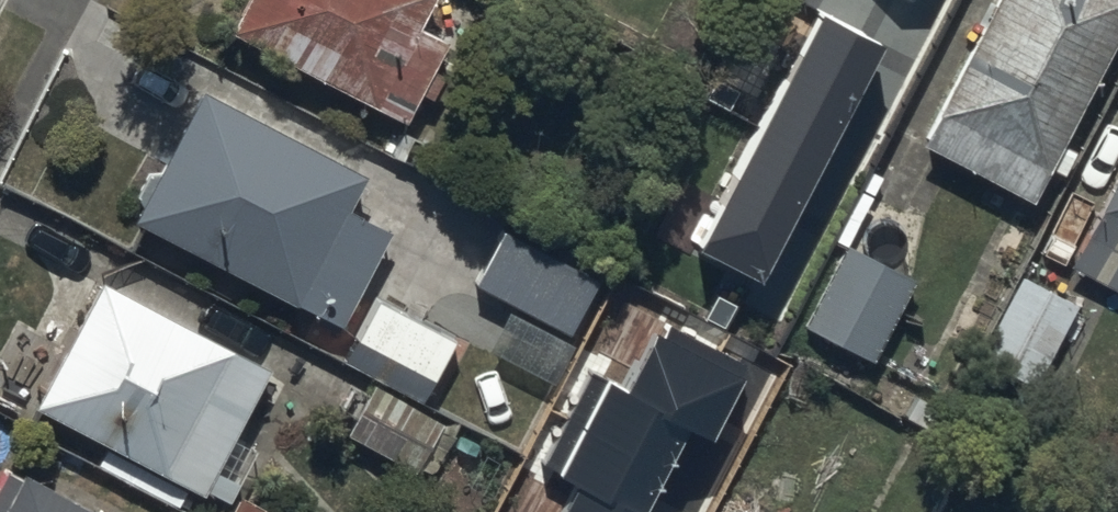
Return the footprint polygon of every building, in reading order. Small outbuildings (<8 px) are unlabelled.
[(226,46),(396,131),(436,52),(407,37),(426,0),(249,0),(226,46)] [(921,156),(969,180),(1033,212),(1117,44),(1117,0),(1000,0),(921,156)] [(887,48),(817,10),(755,124),(692,240),(761,278),(887,48)] [(202,91),(136,222),(344,325),(389,235),(347,214),(368,173),(202,91)] [(1117,298),(1117,179),(1070,274),(1117,298)] [(509,236),(481,291),(570,336),(598,280),(509,236)] [(811,334),(878,367),(919,286),(852,252),(811,334)] [(981,368),(1035,395),(1079,307),(1025,280),(981,368)] [(211,502),(276,372),(102,284),(36,414),(211,502)] [(460,343),(384,302),(348,364),(426,406),(460,343)] [(764,365),(666,313),(629,390),(593,372),(545,469),(578,490),(566,511),(652,511),(692,437),(719,451),(764,365)] [(780,405),(812,422),(831,385),(798,368),(780,405)] [(349,439),(417,473),(442,423),(374,389),(349,439)] [(24,479),(7,511),(90,511),(24,479)]
